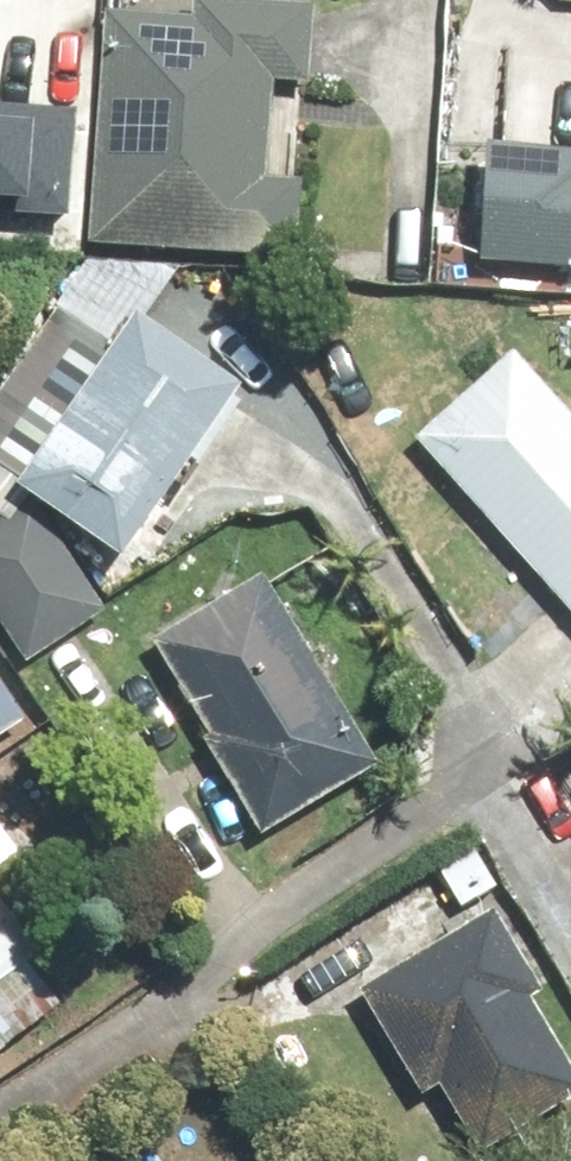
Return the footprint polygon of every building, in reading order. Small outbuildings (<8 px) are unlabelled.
[(325,0),(179,0),(179,1),(325,9),(325,0)] [(295,23),(102,12),(88,265),(281,276),(295,23)] [(63,209),(70,99),(0,94),(0,205),(63,209)] [(476,260),(570,266),(570,141),(484,136),(476,260)] [(1,514),(106,590),(244,400),(139,324),(123,347),(72,311),(0,410),(0,479),(17,492),(1,514)] [(405,448),(570,647),(570,412),(521,352),(405,448)] [(39,676),(89,633),(0,532),(0,631),(39,676)] [(258,582),(138,646),(248,851),(368,786),(258,582)] [(17,714),(0,688),(0,725),(17,714)] [(34,972),(0,927),(0,997),(34,972)] [(341,1012),(404,1120),(427,1106),(459,1160),(480,1160),(570,1108),(570,1074),(486,928),(341,1012)]
